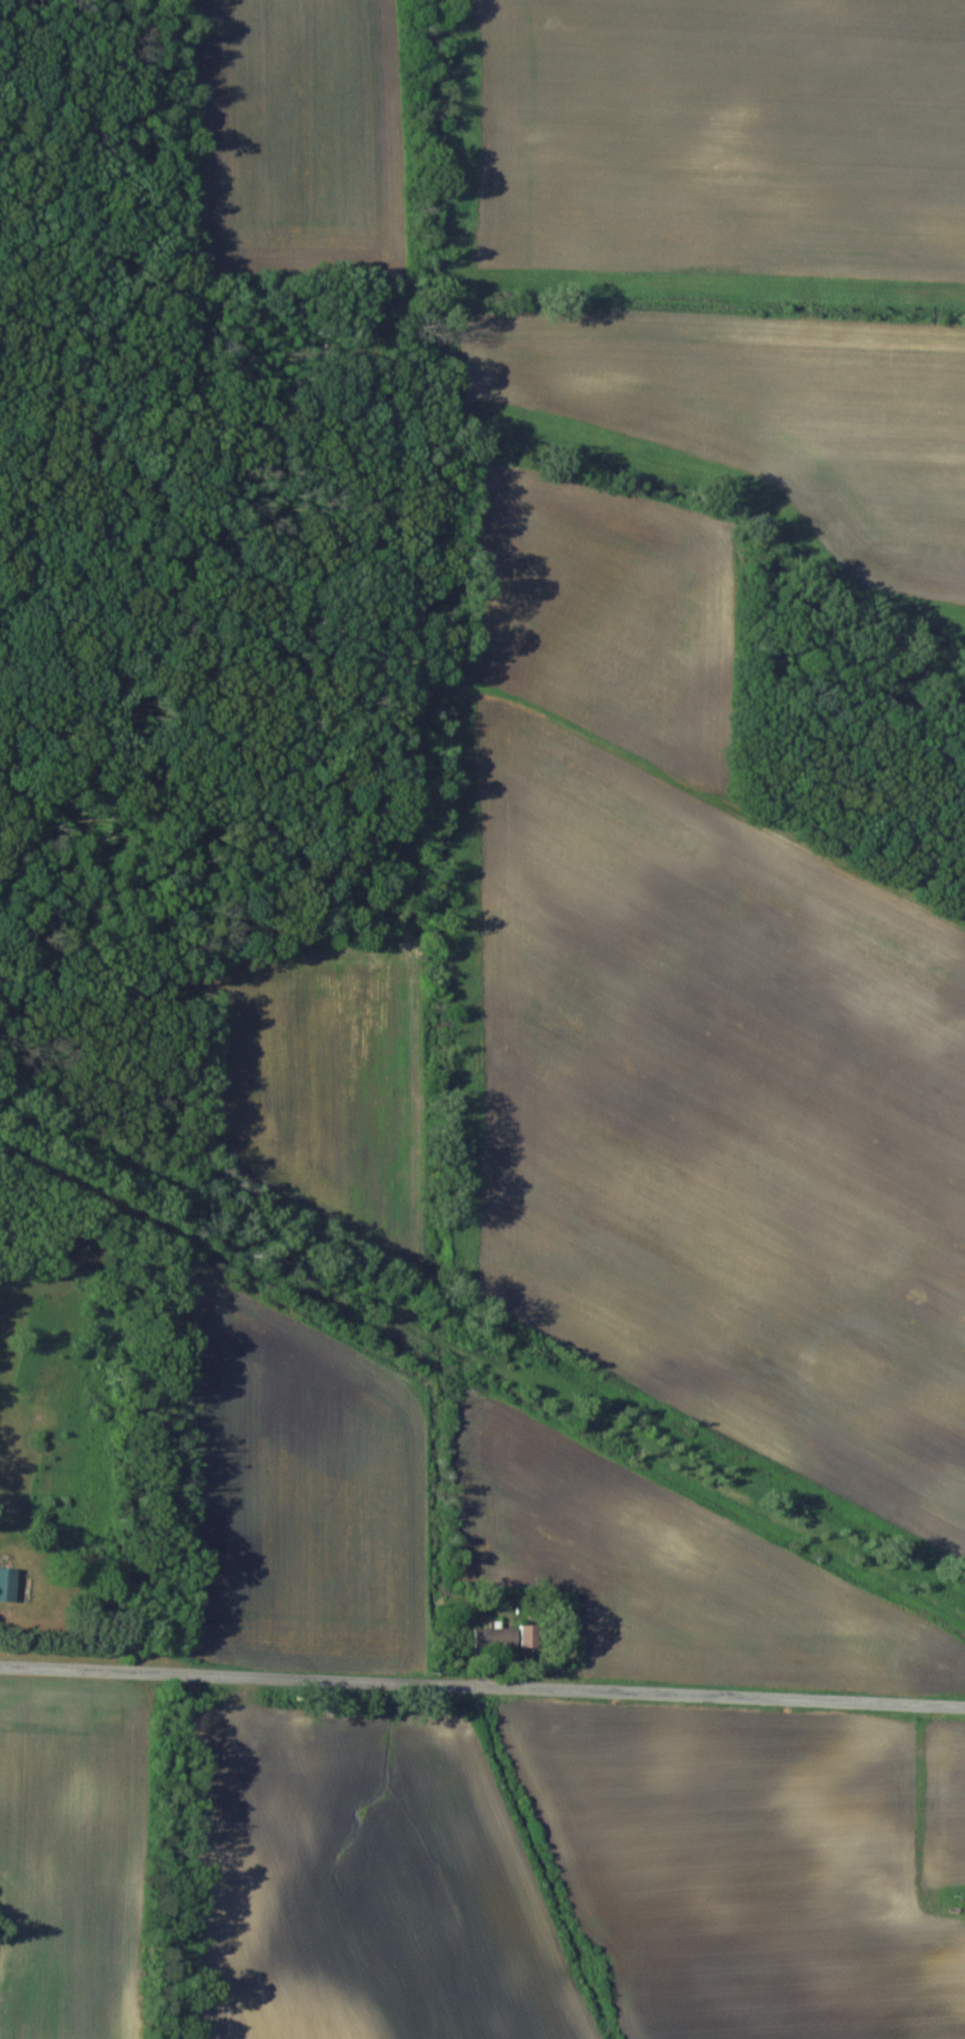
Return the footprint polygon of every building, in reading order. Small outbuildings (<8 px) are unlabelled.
[(481,1627),(481,1648),(517,1648),(517,1627),(481,1627)]
